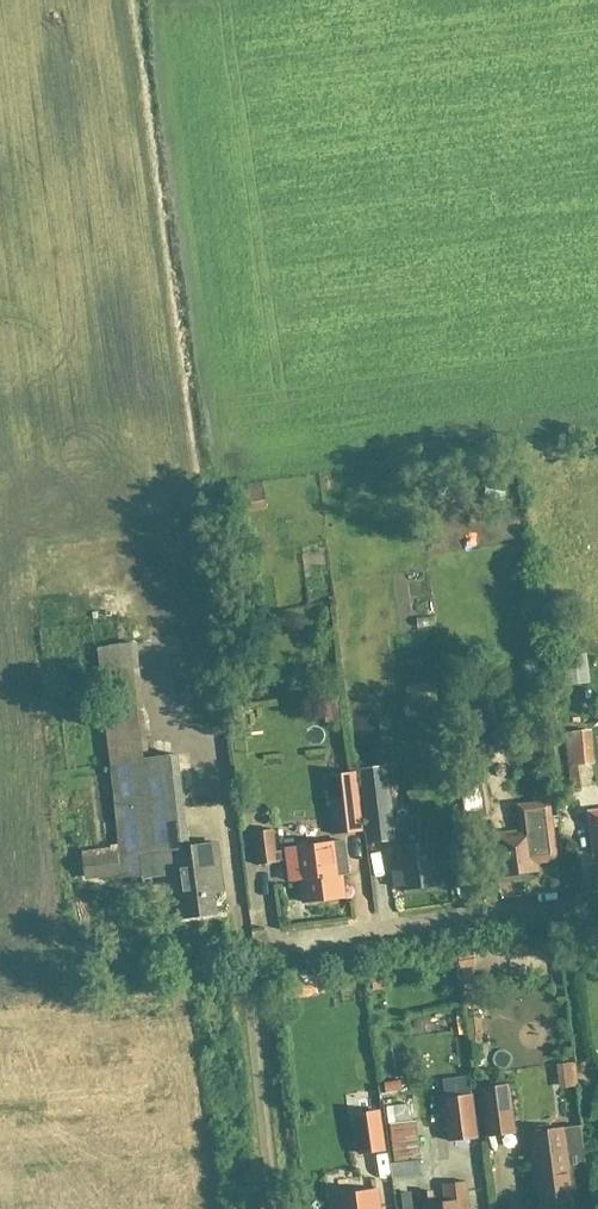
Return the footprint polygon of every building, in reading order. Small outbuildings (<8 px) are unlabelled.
[(267,495),(247,499),(250,515),(270,510),(267,495)] [(96,647),(110,763),(148,758),(134,642),(96,647)] [(593,658),(578,659),(580,691),(594,691),(593,658)] [(579,765),(592,764),(587,730),(565,733),(572,790),(582,788),(579,765)] [(178,887),(182,917),(215,913),(212,892),(222,891),(216,843),(188,847),(176,755),(148,758),(110,763),(121,879),(173,873),(175,887),(178,887)] [(386,764),(357,768),(365,844),(394,839),(386,764)] [(361,830),(354,773),(325,777),(332,834),(361,830)] [(490,820),(484,779),(455,783),(462,825),(490,820)] [(537,871),(536,861),(554,858),(547,801),(516,806),(519,830),(491,834),(497,877),(537,871)] [(588,812),(593,855),(597,854),(597,811),(588,812)] [(302,902),(343,896),(340,873),(348,872),(344,841),(323,844),(285,849),(285,850),(274,852),(271,830),(252,832),(257,865),(276,863),(275,861),(286,859),(289,881),(299,879),(302,902)] [(393,871),(395,887),(400,886),(400,890),(440,884),(434,842),(394,847),(398,871),(393,871)] [(85,878),(121,874),(118,844),(81,848),(85,878)] [(499,1074),(517,1073),(516,1058),(498,1059),(499,1074)] [(486,1136),(514,1132),(508,1085),(479,1089),(486,1136)] [(390,1091),(392,1100),(416,1097),(414,1088),(390,1091)] [(442,1098),(448,1141),(476,1137),(470,1095),(442,1098)] [(378,1111),(354,1114),(359,1154),(383,1151),(378,1111)] [(394,1165),(420,1162),(415,1122),(412,1123),(389,1125),(394,1165)] [(531,1156),(528,1156),(533,1194),(537,1193),(539,1208),(563,1208),(573,1208),(571,1194),(574,1194),(573,1188),(587,1186),(580,1126),(528,1133),(531,1156)] [(466,1182),(443,1185),(445,1201),(433,1203),(431,1192),(421,1193),(423,1208),(470,1208),(466,1182)] [(376,1189),(332,1195),(333,1208),(378,1208),(376,1189)]
